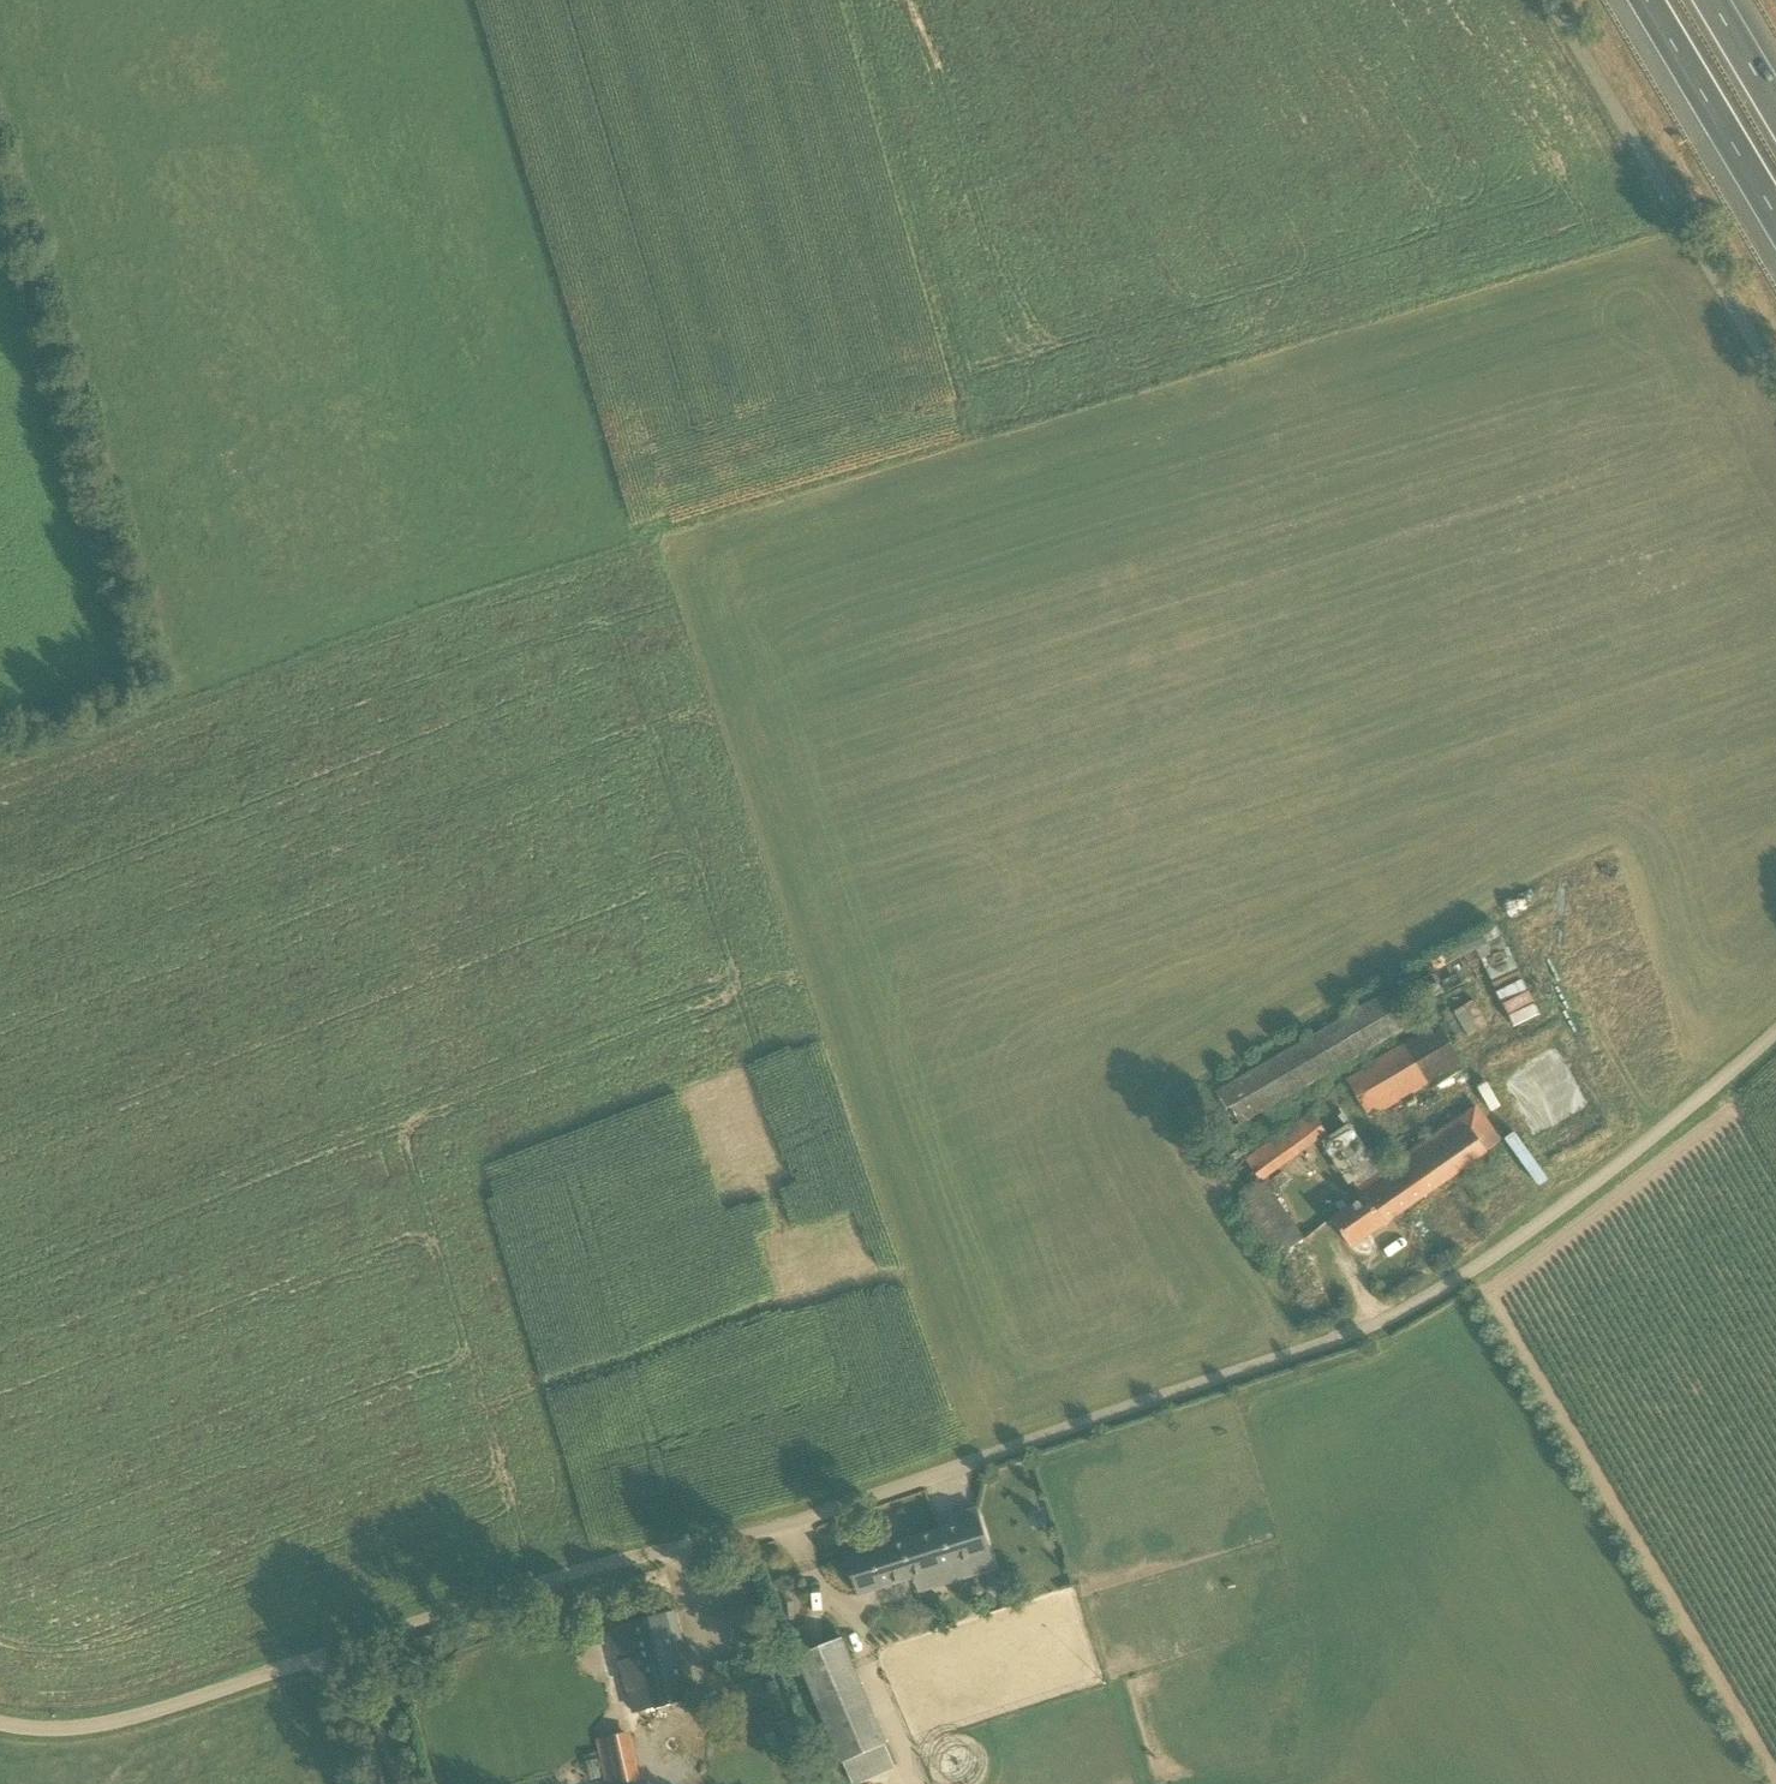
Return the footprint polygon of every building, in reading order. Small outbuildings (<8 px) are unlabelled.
[(1238,1127),(1407,1030),(1387,995),(1218,1092),(1238,1127)] [(1471,1035),(1492,1023),(1477,999),(1456,1011),(1471,1035)] [(1372,1119),(1464,1065),(1440,1023),(1348,1078),(1372,1119)] [(1353,1248),(1386,1224),(1386,1223),(1502,1141),(1475,1104),(1357,1190),(1362,1198),(1333,1219),(1353,1248)] [(1310,1110),(1247,1159),(1265,1182),(1328,1133),(1310,1110)] [(1269,1180),(1238,1201),(1275,1257),(1307,1235),(1269,1180)] [(956,1581),(996,1568),(978,1508),(938,1521),(941,1530),(847,1559),(859,1596),(914,1579),(952,1566),(956,1581)] [(655,1707),(690,1696),(671,1631),(680,1629),(675,1612),(613,1630),(635,1708),(654,1702),(655,1707)] [(844,1763),(887,1745),(888,1744),(842,1638),(798,1656),(843,1763),(844,1763)] [(639,1780),(629,1734),(599,1740),(608,1783),(622,1783),(639,1780)]
